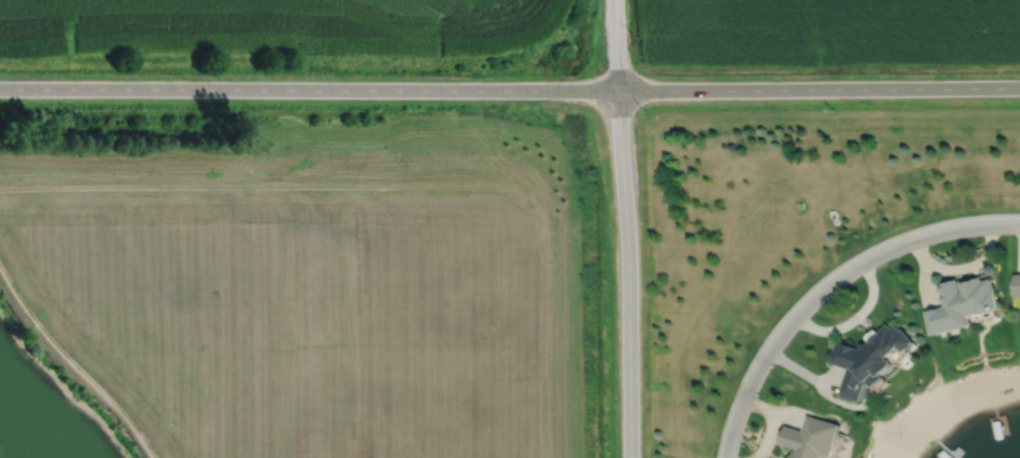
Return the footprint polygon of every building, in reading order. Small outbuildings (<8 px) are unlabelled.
[(925,310),(931,335),(970,326),(967,315),(979,312),(979,314),(998,309),(990,278),(982,280),(982,276),(960,281),(963,291),(961,292),(958,278),(946,281),(946,283),(939,284),(945,306),(925,310)] [(838,341),(835,349),(834,349),(830,362),(849,368),(841,395),(861,403),(866,386),(868,384),(870,385),(871,385),(874,388),(884,378),(882,376),(893,367),(892,366),(894,363),(889,357),(901,347),(904,351),(907,348),(908,349),(912,346),(911,345),(915,342),(903,329),(902,330),(897,324),(893,328),(888,324),(880,331),(880,332),(870,341),(870,340),(861,349),(838,341)] [(783,433),(782,433),(779,444),(796,449),(795,451),(794,451),(792,457),(821,457),(824,457),(829,457),(832,456),(841,425),(807,415),(803,431),(785,426),(783,433)]
